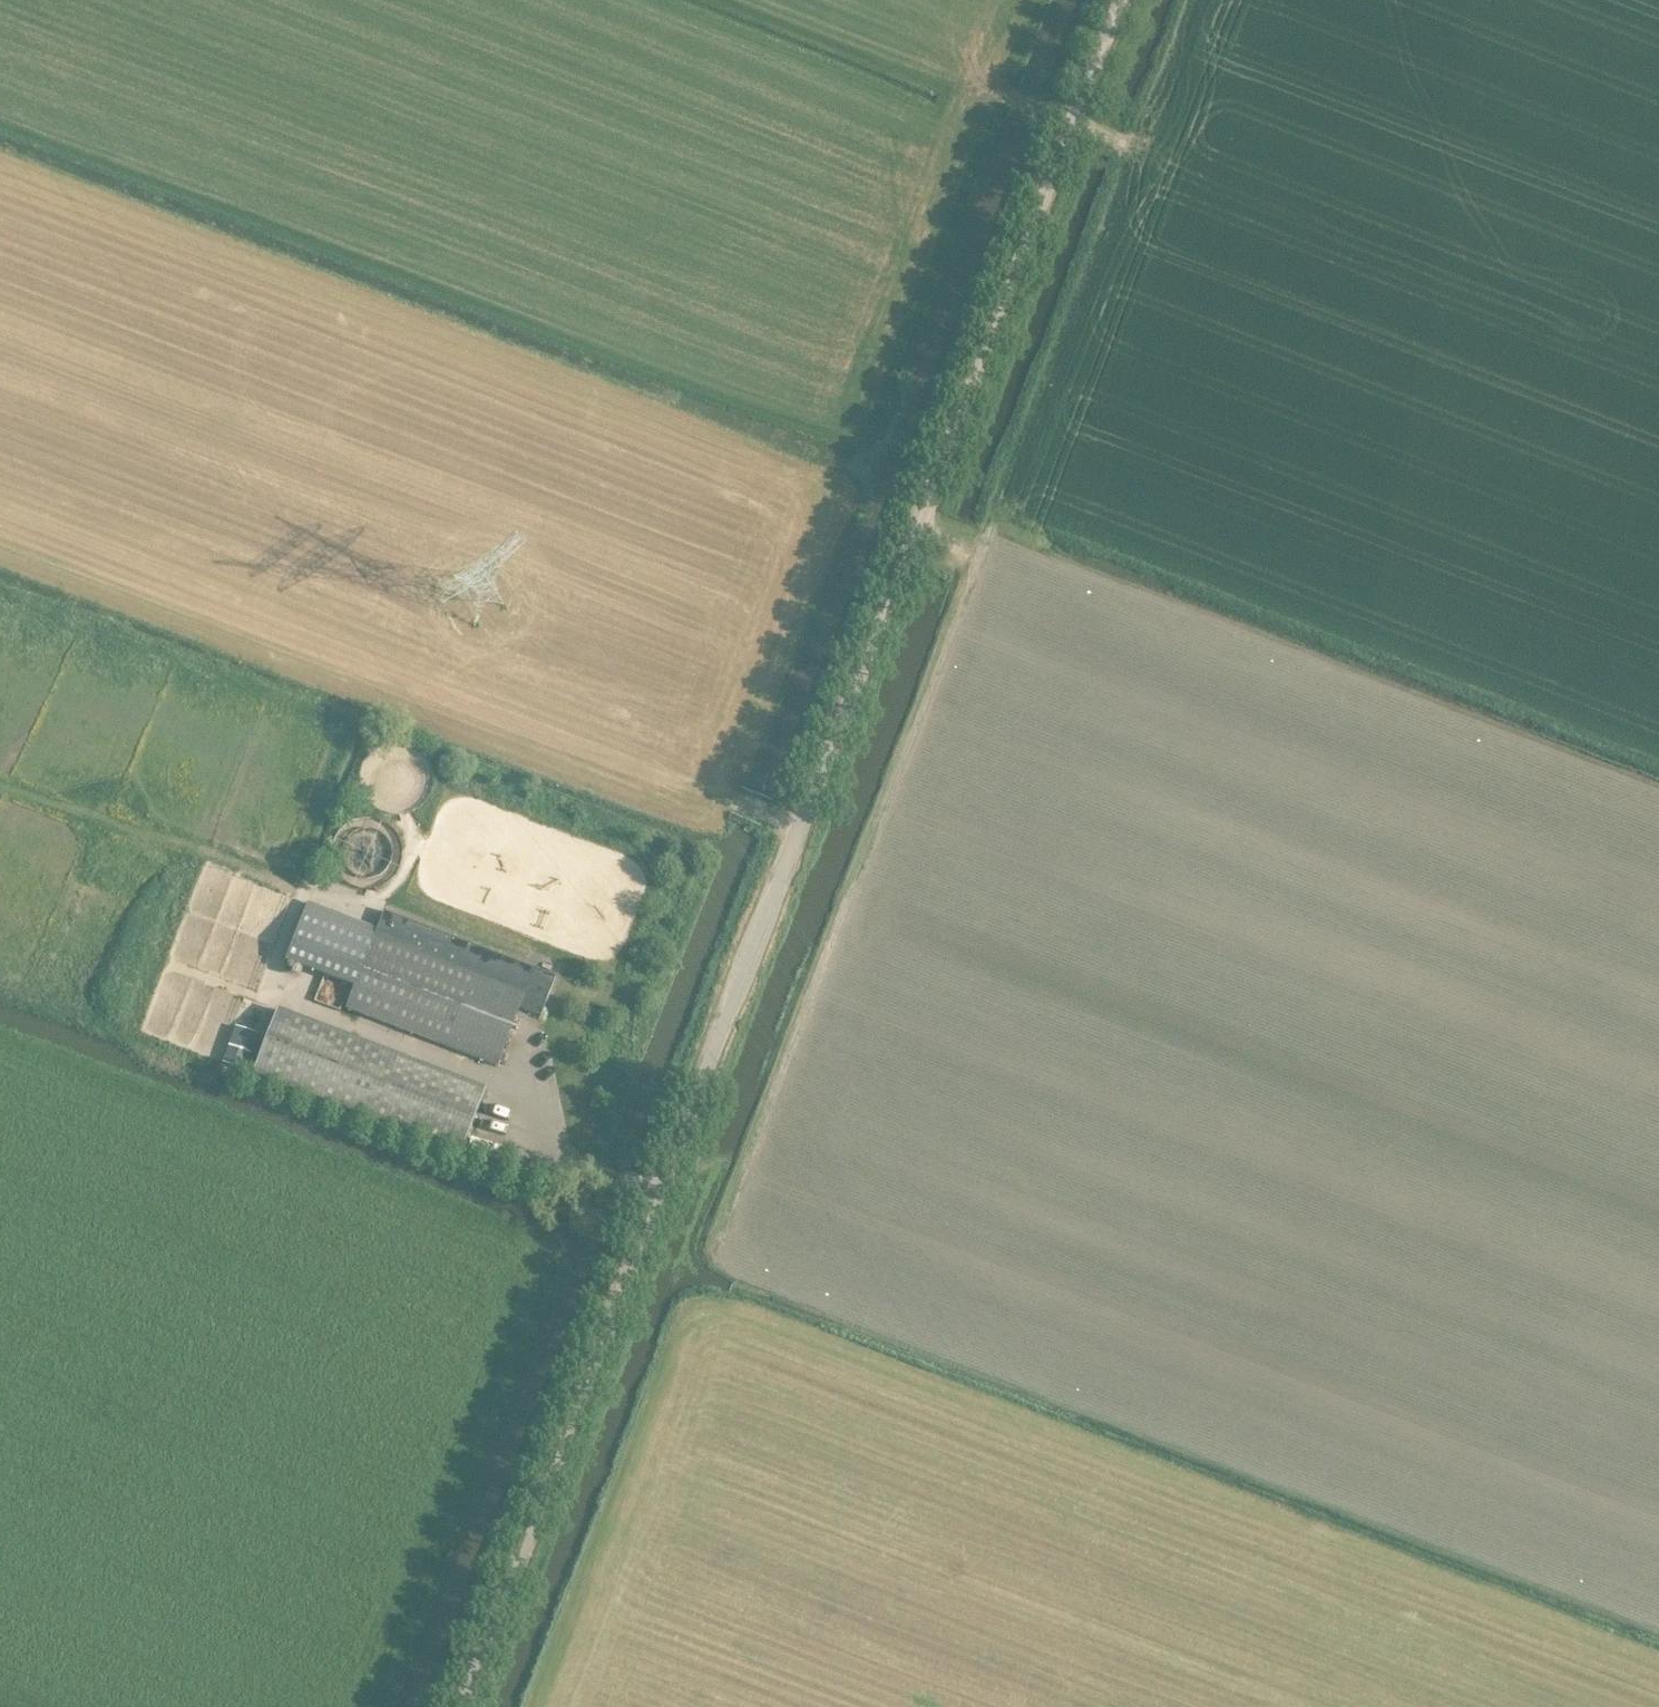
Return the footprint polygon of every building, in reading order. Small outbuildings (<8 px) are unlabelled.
[(427,774),(427,773),(427,767),(425,761),(422,755),(419,751),(414,746),(408,743),(402,741),(396,740),(389,740),(382,742),(376,745),(372,748),(367,753),(364,758),(361,765),(361,772),(361,779),(363,785),(365,790),(369,795),(373,799),(380,803),(384,805),(392,806),(396,806),(404,805),(411,802),(416,798),(421,793),(424,788),(426,781),(427,774)] [(403,854),(403,853),(402,847),(401,841),(398,836),(394,831),(390,826),(383,822),(374,820),(369,819),(364,820),(358,821),(351,824),(347,828),(342,832),(338,839),(336,844),(335,850),(335,856),(337,864),(339,870),(343,876),(348,881),(355,884),(364,887),(368,887),(374,887),(379,886),(386,882),(391,879),(396,874),(399,868),(402,862),(403,854)] [(309,901),(286,959),(355,985),(347,1007),(497,1064),(519,1006),(541,1014),(556,975),(384,909),(377,927),(309,901)] [(278,1008),(253,1073),(461,1152),(485,1088),(278,1008)] [(258,1033),(235,1025),(222,1061),(244,1069),(258,1033)]
